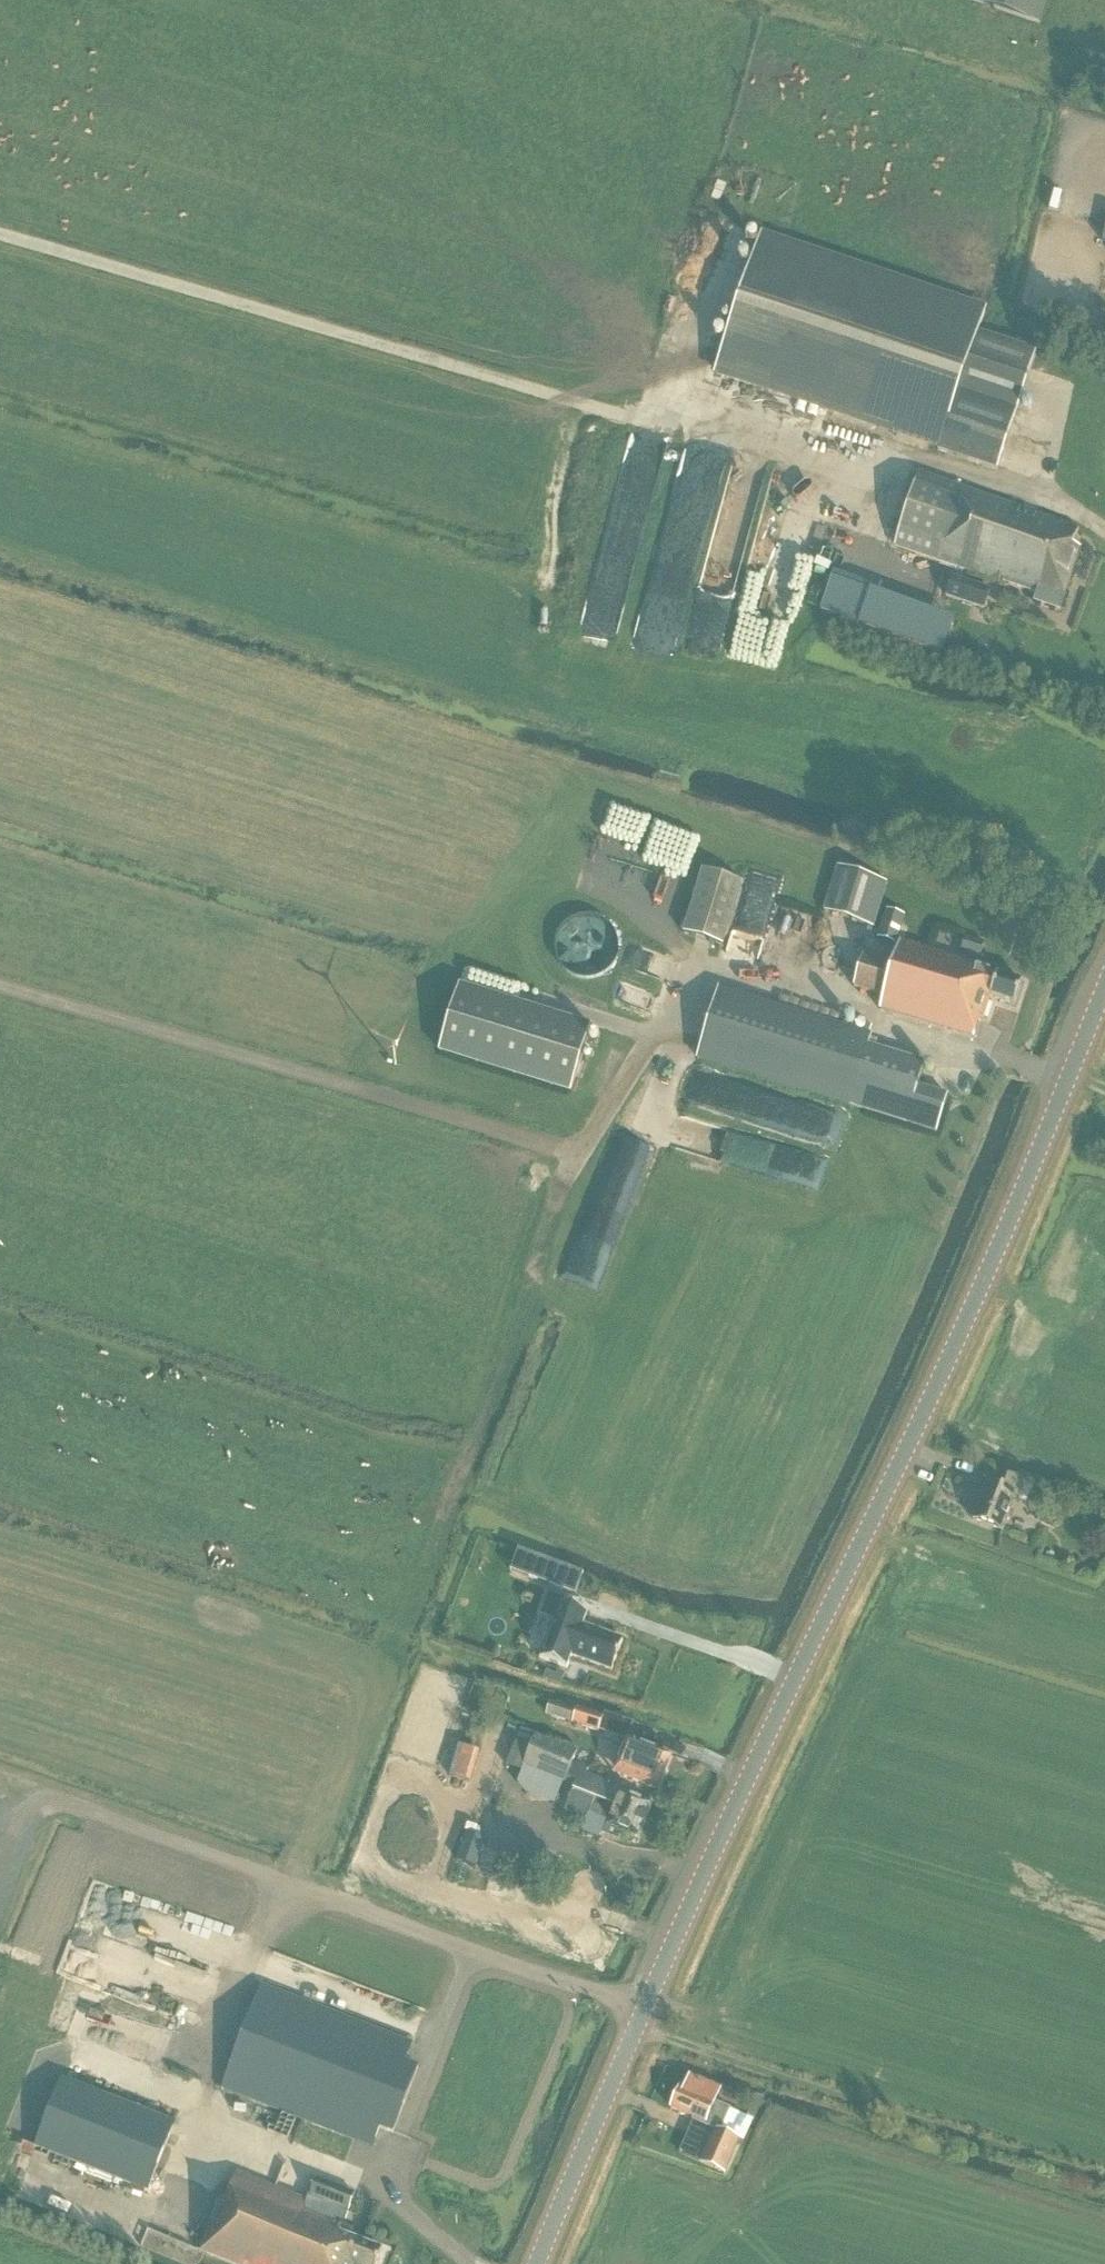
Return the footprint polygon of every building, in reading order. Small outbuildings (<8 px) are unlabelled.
[(1092,175),(1104,181),(1104,146),(1092,175)] [(1001,458),(1036,351),(978,332),(984,313),(834,263),(799,370),(948,419),(942,438),(1001,458)] [(1022,509),(949,482),(919,472),(894,544),(1037,594),(1035,602),(1060,611),(1080,549),(1072,547),(1078,529),(1039,515),(1036,522),(1019,516),(1022,509)] [(987,608),(993,590),(952,577),(946,595),(987,608)] [(942,654),(953,621),(832,578),(820,611),(942,654)] [(848,844),(841,867),(838,866),(824,910),(864,923),(876,926),(897,858),(848,844)] [(704,869),(699,882),(684,932),(722,944),(741,881),(704,869)] [(895,943),(904,914),(887,908),(877,937),(895,943)] [(619,945),(617,936),(612,927),(604,921),(595,917),(586,917),(576,919),(568,924),(561,931),(557,940),(556,950),(559,960),(564,968),(566,969),(571,974),(580,977),(590,978),(599,975),(608,971),(614,963),(618,955),(619,945)] [(961,951),(980,956),(984,942),(966,936),(961,951)] [(975,964),(900,940),(893,963),(863,954),(853,985),(883,995),(879,1008),(974,1037),(979,1019),(983,1020),(991,996),(1015,1003),(1022,982),(974,967),(975,964)] [(460,985),(440,1050),(571,1090),(592,1025),(460,985)] [(925,1062),(868,1045),(871,1033),(719,987),(698,1058),(937,1131),(948,1095),(918,1086),(925,1062)] [(1057,1492),(1033,1484),(1008,1474),(1002,1490),(987,1484),(973,1519),(1003,1531),(1016,1497),(1027,1501),(1050,1509),(1057,1492)] [(519,1548),(511,1569),(576,1593),(583,1572),(519,1548)] [(551,1602),(546,1614),(529,1608),(519,1636),(542,1645),(549,1624),(578,1635),(571,1655),(612,1670),(623,1639),(581,1624),(585,1614),(551,1602)] [(577,1708),(577,1709),(552,1701),(547,1715),(599,1731),(604,1716),(577,1708)] [(577,1752),(536,1735),(524,1730),(509,1766),(523,1771),(525,1766),(536,1770),(528,1790),(558,1802),(564,1787),(575,1791),(568,1811),(590,1819),(591,1815),(610,1822),(607,1829),(604,1834),(618,1840),(622,1831),(638,1838),(652,1804),(622,1792),(624,1788),(587,1773),(589,1769),(573,1763),(577,1752)] [(658,1790),(671,1757),(638,1744),(624,1776),(658,1790)] [(483,1839),(468,1833),(459,1857),(474,1863),(483,1839)] [(510,1859),(487,1853),(481,1873),(505,1879),(510,1859)] [(372,2145),(412,2043),(261,1984),(222,2087),(372,2145)] [(719,2089),(690,2076),(685,2088),(680,2086),(671,2107),(694,2118),(694,2119),(717,2129),(720,2131),(730,2109),(714,2102),(719,2089)] [(63,2079),(36,2146),(148,2190),(174,2122),(63,2079)] [(720,2131),(717,2129),(702,2164),(726,2174),(741,2140),(720,2131)] [(383,2250),(350,2237),(353,2230),(303,2210),(306,2200),(237,2172),(226,2200),(221,2198),(201,2250),(236,2263),(378,2263),(383,2250)] [(349,2212),(357,2194),(318,2178),(311,2197),(349,2212)]
